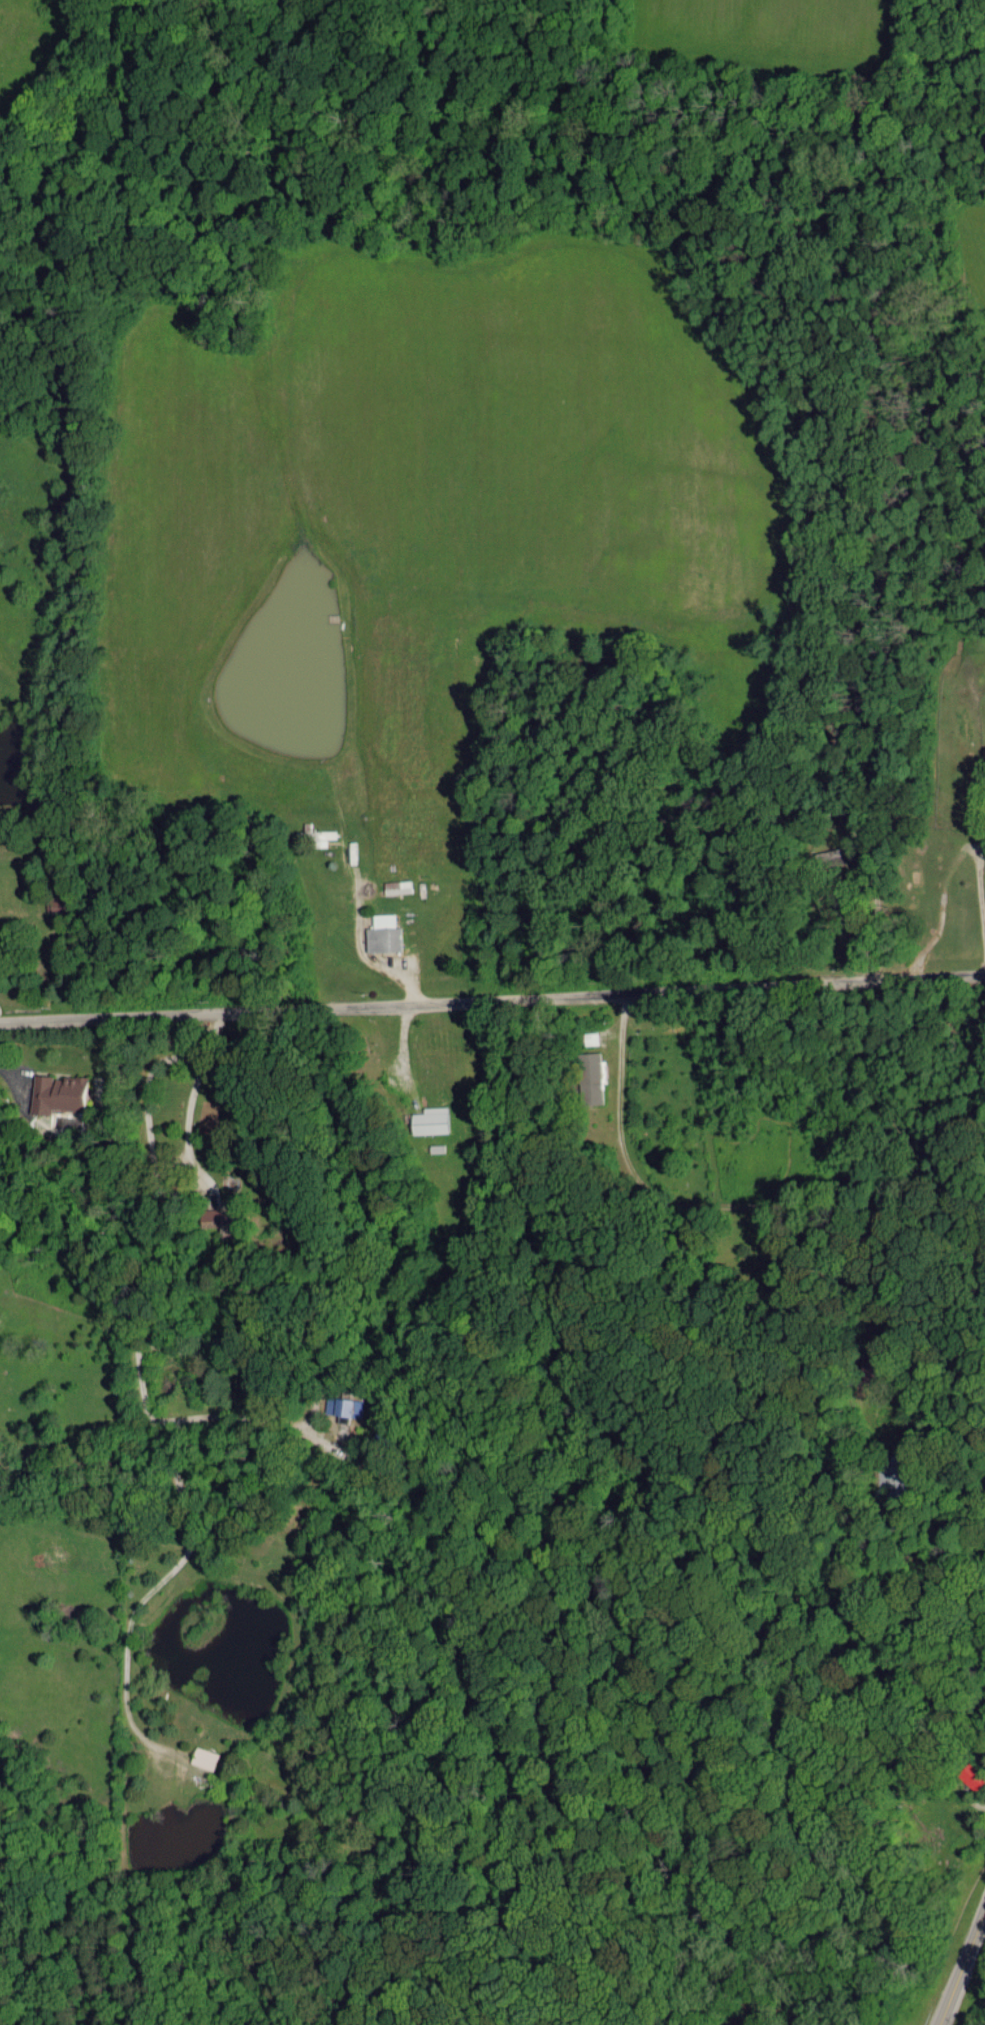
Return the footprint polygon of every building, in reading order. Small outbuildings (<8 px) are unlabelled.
[(414,891),(412,879),(385,883),(387,895),(414,891)] [(370,928),(371,952),(405,951),(404,926),(400,927),(399,914),(377,914),(378,928),(370,928)] [(58,1108),(95,1110),(97,1084),(90,1084),(91,1079),(56,1076),(37,1075),(35,1114),(57,1115),(58,1108)] [(427,1107),(428,1134),(453,1133),(452,1106),(427,1107)] [(372,1419),(374,1402),(329,1395),(327,1412),(372,1419)] [(220,1753),(196,1744),(190,1761),(214,1770),(220,1753)]
